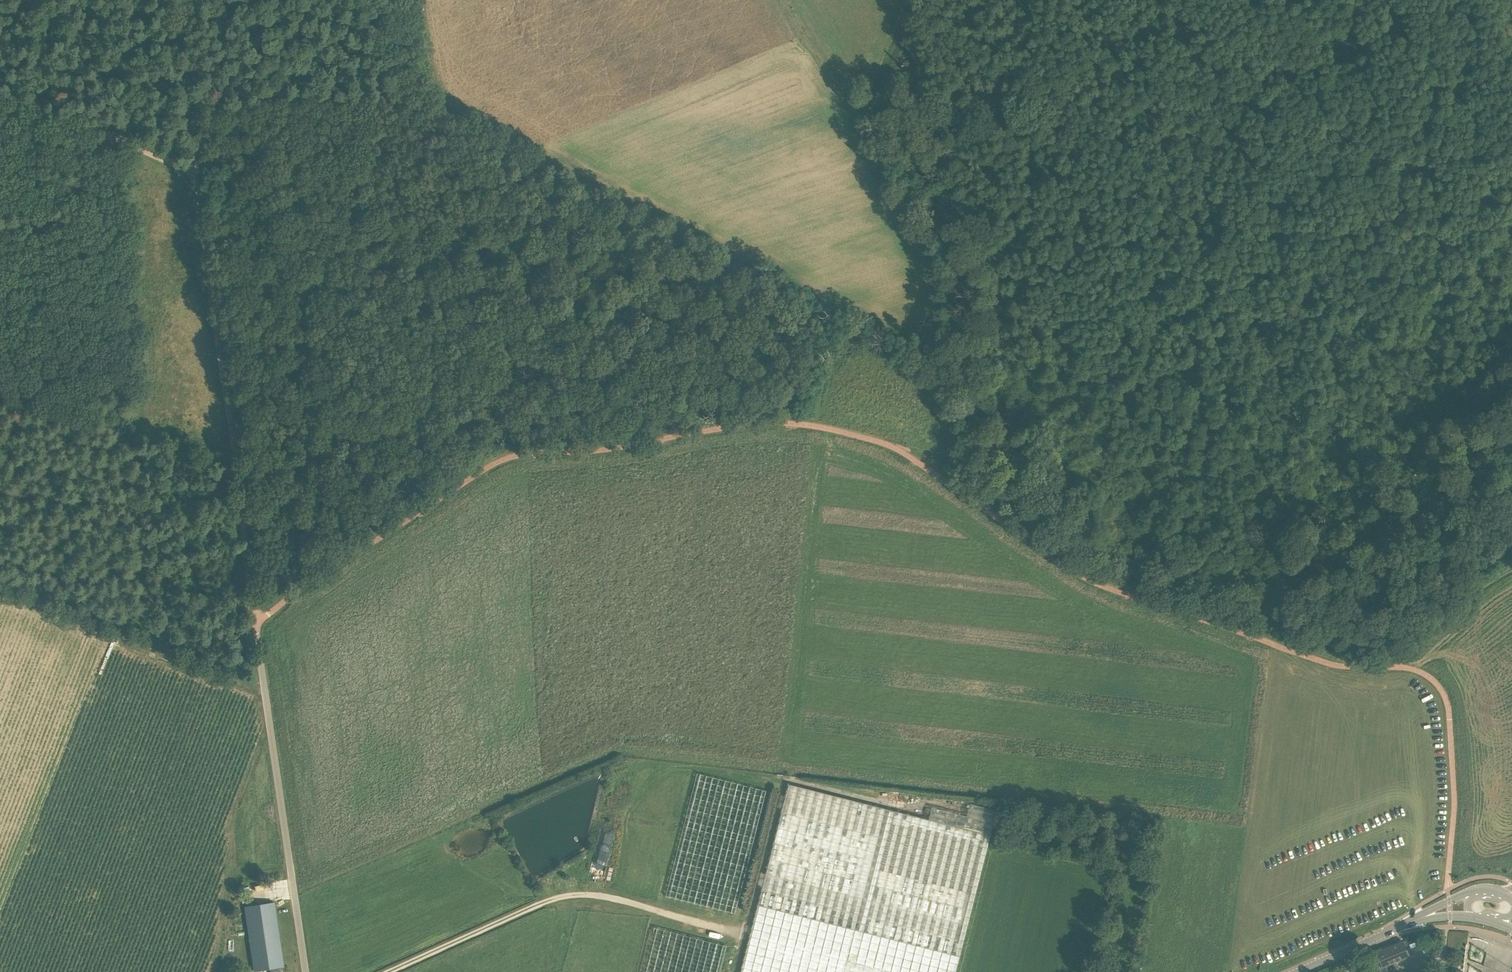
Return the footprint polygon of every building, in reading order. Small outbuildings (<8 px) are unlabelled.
[(743,887),(765,788),(698,773),(673,886),(676,887),(674,897),(735,910),(740,886),(743,887)] [(961,956),(997,810),(970,803),(967,816),(932,807),(929,819),(789,784),(759,905),(742,971),(956,971),(961,956)] [(592,870),(606,872),(611,842),(598,840),(592,870)] [(271,968),(271,971),(285,971),(274,902),(245,907),(255,971),(271,968)] [(1404,941),(1377,953),(1378,955),(1372,958),(1377,969),(1383,967),(1383,969),(1389,967),(1388,963),(1410,956),(1404,941)] [(723,945),(707,942),(689,944),(686,945),(684,956),(679,955),(675,957),(665,958),(664,966),(666,970),(660,969),(660,971),(718,971),(723,945)]
